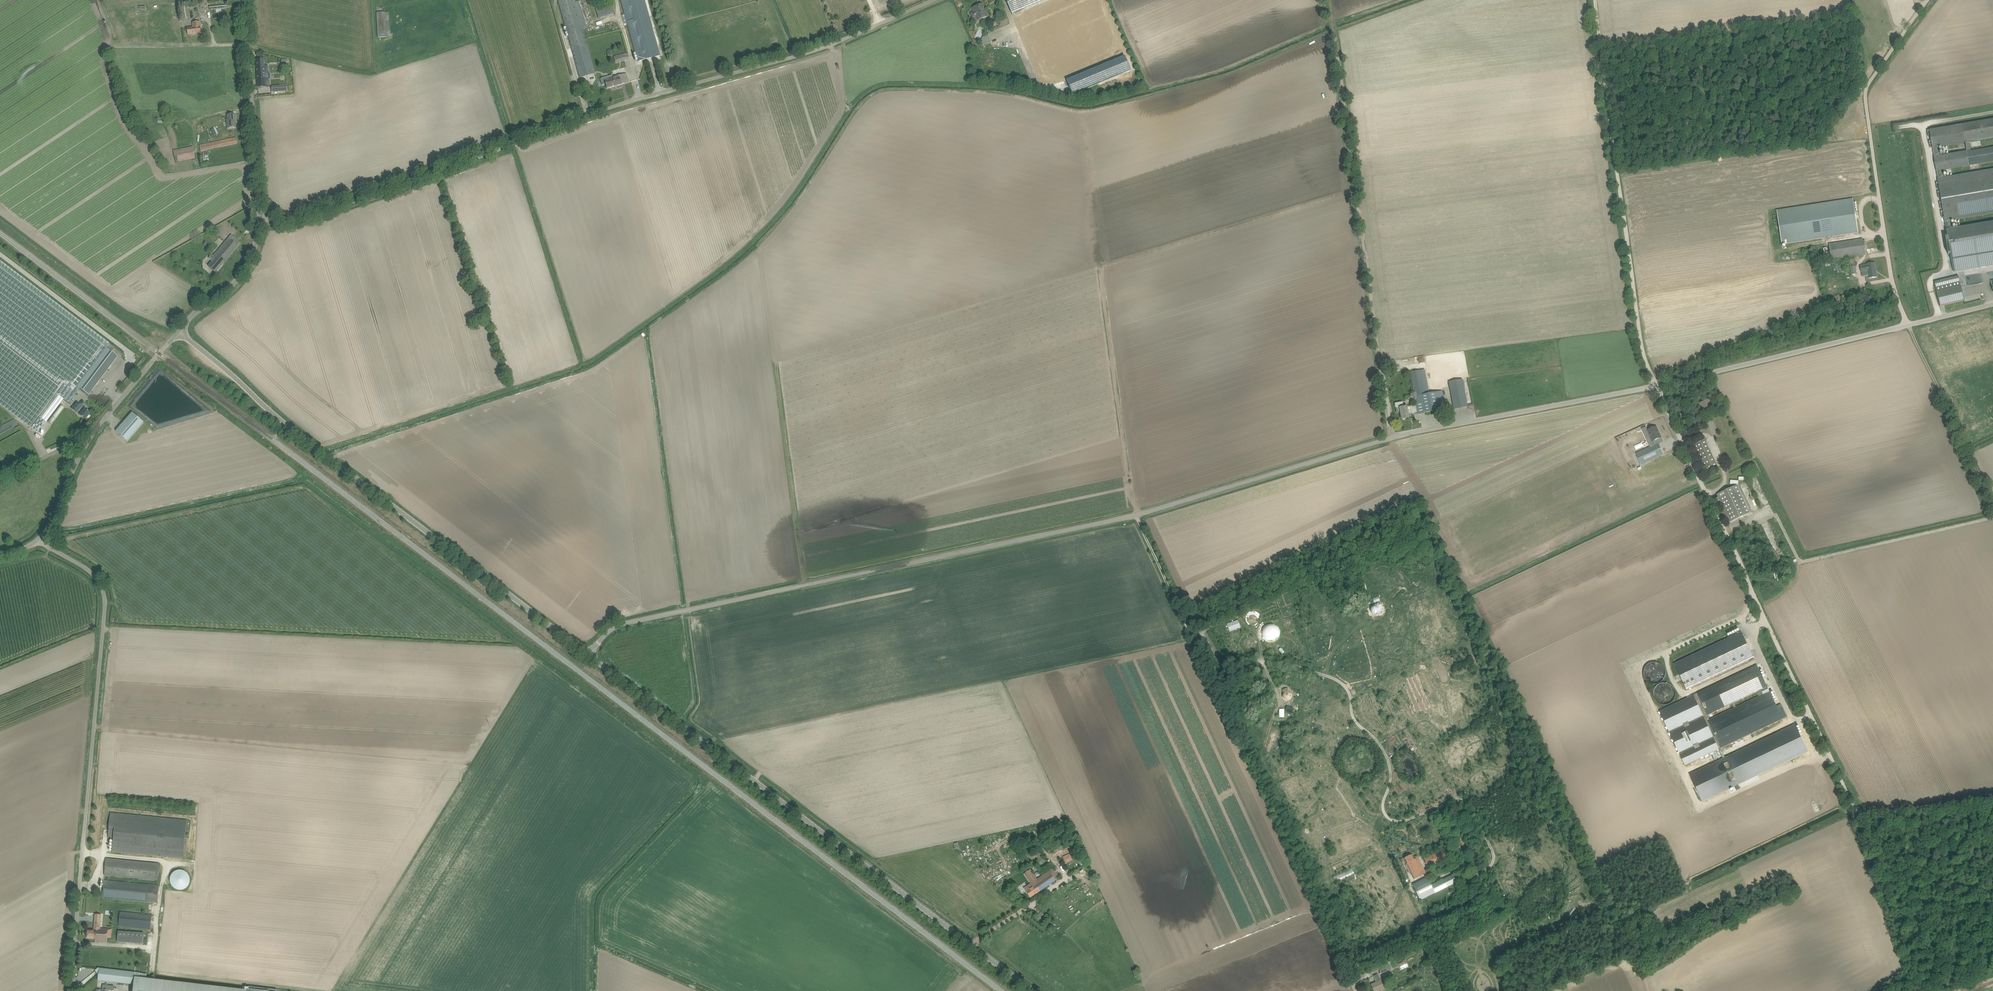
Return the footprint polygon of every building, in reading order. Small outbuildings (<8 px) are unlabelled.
[(584,33),(583,29),(586,28),(579,1),(575,3),(575,0),(564,0),(558,2),(565,28),(570,44),(580,78),(595,74),(595,72),(584,33)] [(638,61),(653,57),(637,0),(621,0),(638,61)] [(1012,15),(1048,0),(1006,0),(1012,15)] [(1015,16),(1038,83),(1116,56),(1117,61),(1066,78),(1071,94),(1122,76),(1122,77),(1130,74),(1115,31),(1035,58),(1034,55),(1046,51),(1041,36),(1027,41),(1026,37),(1048,30),(1049,33),(1062,28),(1060,22),(1104,7),(1101,0),(1060,0),(1015,16)] [(988,16),(983,4),(972,8),(974,12),(971,13),(973,18),(978,16),(980,20),(988,16)] [(190,18),(189,9),(188,6),(180,7),(182,20),(190,18)] [(598,18),(614,13),(612,6),(596,10),(598,18)] [(389,12),(376,13),(378,38),(390,37),(389,12)] [(195,22),(192,23),(193,28),(187,28),(188,35),(196,34),(201,33),(200,22),(195,22)] [(616,63),(627,60),(626,54),(614,57),(616,63)] [(268,87),(269,87),(269,77),(269,74),(268,74),(268,66),(266,66),(264,66),(263,59),(261,59),(256,60),(258,88),(268,87)] [(613,79),(605,81),(607,88),(615,86),(629,83),(626,74),(612,77),(613,79)] [(236,115),(227,115),(228,120),(227,120),(227,129),(236,128),(235,122),(236,121),(236,115)] [(1933,148),(1935,157),(1934,157),(1937,171),(1941,170),(1992,161),(1992,148),(1971,151),(1969,141),(1992,137),(1992,120),(1956,126),(1930,131),(1928,131),(1929,138),(1931,137),(1932,142),(1930,142),(1931,148),(1933,148)] [(237,144),(236,138),(200,145),(201,152),(237,144)] [(195,159),(193,147),(173,151),(176,163),(195,159)] [(1941,170),(1937,171),(1938,179),(1938,180),(1939,183),(1936,184),(1937,190),(1940,189),(1940,192),(1938,192),(1939,199),(1941,198),(1942,203),(1940,203),(1941,209),(1943,209),(1943,212),(1941,212),(1942,218),(1944,218),(1945,221),(1950,220),(1956,220),(1992,213),(1992,170),(1943,179),(1941,170)] [(1853,199),(1777,210),(1782,244),(1858,233),(1853,199)] [(1945,221),(1947,231),(1948,238),(1946,238),(1948,255),(1951,254),(1952,261),(1954,272),(1992,265),(1992,256),(1992,254),(1992,223),(1951,230),(1951,229),(1950,220),(1945,221)] [(208,266),(212,269),(216,273),(241,243),(231,235),(213,256),(212,255),(209,258),(213,261),(208,266)] [(1831,260),(1866,254),(1863,239),(1829,244),(1831,260)] [(107,353),(109,350),(112,346),(0,261),(0,405),(17,418),(30,428),(38,434),(46,423),(63,400),(68,404),(72,399),(80,388),(84,391),(88,394),(92,397),(119,362),(115,359),(111,356),(107,353)] [(1877,277),(1875,263),(1867,264),(1867,265),(1860,266),(1861,273),(1868,272),(1869,278),(1877,277)] [(1850,267),(1848,267),(1849,273),(1851,272),(1852,275),(1857,274),(1856,266),(1850,267)] [(1961,286),(1937,292),(1940,306),(1965,300),(1961,286)] [(1852,299),(1850,293),(1842,296),(1841,294),(1831,297),(1828,298),(1831,310),(1839,307),(1838,304),(1852,299)] [(1410,372),(1416,405),(1417,411),(1418,414),(1446,409),(1442,391),(1426,394),(1421,370),(1410,372)] [(1449,382),(1454,409),(1468,407),(1462,379),(1449,382)] [(1712,398),(1699,404),(1703,412),(1715,407),(1712,398)] [(1402,419),(1409,418),(1408,413),(1417,411),(1416,405),(1407,407),(1407,406),(1403,407),(1402,402),(1395,404),(1396,409),(1400,408),(1402,419)] [(84,420),(90,413),(77,403),(72,409),(84,420)] [(132,413),(116,431),(127,441),(144,422),(132,413)] [(14,419),(0,427),(0,434),(17,425),(14,419)] [(1657,427),(1648,431),(1653,442),(1654,445),(1636,453),(1641,465),(1645,463),(1663,454),(1658,443),(1658,444),(1656,440),(1662,438),(1659,434),(1655,428),(1657,427)] [(1709,449),(1705,440),(1694,445),(1698,454),(1709,449)] [(1750,513),(1737,485),(1717,495),(1731,523),(1750,513)] [(1372,600),(1373,600),(1374,602),(1375,603),(1376,604),(1378,604),(1379,604),(1381,603),(1381,602),(1382,600),(1381,599),(1381,597),(1379,596),(1378,596),(1376,596),(1375,597),(1374,596),(1372,598),(1372,600)] [(1246,621),(1245,618),(1243,620),(1241,622),(1240,625),(1241,628),(1243,630),(1245,632),(1248,632),(1251,632),(1253,630),(1251,628),(1252,627),(1252,625),(1252,624),(1253,623),(1252,621),(1251,622),(1249,621),(1248,621),(1246,621)] [(1741,632),(1674,664),(1687,689),(1754,658),(1741,632)] [(1655,683),(1668,677),(1659,660),(1643,668),(1650,682),(1654,681),(1655,683)] [(1757,692),(1761,690),(1768,687),(1757,665),(1697,693),(1708,715),(1732,704),(1734,703),(1757,692)] [(1656,692),(1664,705),(1678,696),(1668,681),(1660,686),(1661,688),(1656,692)] [(1781,704),(1782,706),(1777,708),(1777,706),(1770,692),(1764,695),(1761,690),(1757,692),(1759,697),(1736,708),(1734,703),(1732,704),(1734,708),(1708,721),(1721,748),(1746,736),(1748,735),(1787,717),(1781,704)] [(1268,728),(1270,728),(1270,730),(1271,731),(1272,732),(1274,732),(1276,732),(1277,731),(1278,730),(1278,728),(1278,727),(1277,725),(1276,724),(1274,724),(1272,724),(1271,725),(1270,724),(1269,726),(1268,728)] [(1753,744),(1748,735),(1746,736),(1751,745),(1725,757),(1721,748),(1718,749),(1723,758),(1691,774),(1703,801),(1809,751),(1796,724),(1753,744)] [(114,839),(112,852),(183,859),(187,820),(111,813),(108,839),(114,839)] [(1465,850),(1470,847),(1466,841),(1461,844),(1465,850)] [(1443,849),(1424,858),(1428,868),(1447,859),(1443,849)] [(1071,853),(1063,856),(1065,863),(1074,859),(1071,853)] [(1425,874),(1418,858),(1417,856),(1413,858),(1412,855),(1404,859),(1414,879),(1416,878),(1418,882),(1413,885),(1420,901),(1459,882),(1455,874),(1431,886),(1427,878),(1426,878),(1424,874),(1425,874)] [(106,859),(105,876),(158,881),(160,864),(106,859)] [(1352,868),(1333,877),(1336,882),(1355,873),(1352,868)] [(188,886),(188,870),(173,869),(173,886),(188,886)] [(1031,872),(1030,873),(1026,875),(1031,884),(1024,889),(1030,898),(1055,881),(1059,879),(1053,870),(1049,872),(1037,880),(1032,871),(1031,872)] [(103,897),(107,898),(158,903),(159,886),(104,881),(103,897)] [(120,912),(119,927),(150,930),(152,915),(120,912)] [(1042,924),(1045,920),(1047,918),(1041,912),(1036,918),(1042,924)] [(108,926),(108,929),(100,928),(100,919),(102,919),(102,915),(95,914),(94,930),(88,930),(87,939),(95,939),(95,942),(106,942),(107,937),(110,938),(111,926),(108,926)] [(1044,926),(1049,931),(1054,925),(1049,920),(1044,926)] [(118,931),(117,942),(143,943),(143,932),(118,931)] [(1403,962),(1400,964),(1402,969),(1408,966),(1406,961),(1405,959),(1402,961),(1403,962)] [(1385,963),(1378,967),(1381,974),(1388,971),(1385,963)] [(139,978),(140,973),(137,973),(99,968),(99,969),(98,980),(135,985),(135,990),(257,990),(249,990),(249,987),(243,986),(242,989),(242,990),(139,978)] [(1380,980),(1378,974),(1373,976),(1376,982),(1371,985),(1374,990),(1379,990),(1380,990),(1384,989),(1380,980)]
